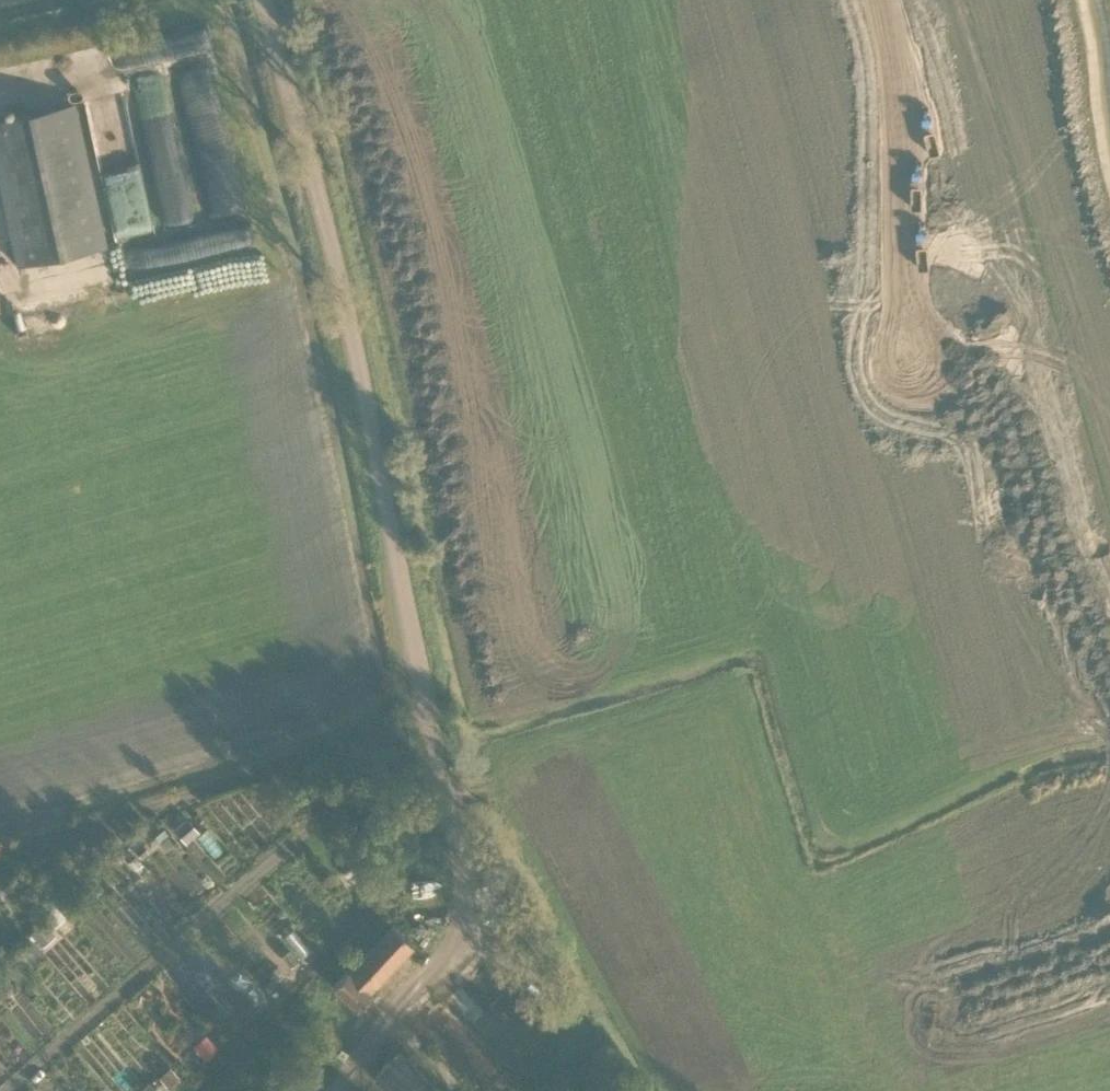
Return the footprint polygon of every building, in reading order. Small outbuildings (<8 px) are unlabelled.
[(16,266),(104,247),(74,105),(0,120),(0,192),(16,266)] [(161,224),(193,219),(190,198),(158,203),(161,224)] [(201,253),(249,248),(246,226),(199,231),(201,253)] [(141,857),(149,850),(142,842),(134,849),(141,857)] [(370,990),(412,946),(392,926),(349,971),(347,969),(333,984),(358,1007),(372,992),(370,990)] [(205,1058),(217,1046),(205,1033),(193,1045),(205,1058)] [(390,1090),(441,1090),(399,1051),(374,1077),(390,1090)] [(168,1088),(180,1077),(170,1066),(158,1076),(168,1088)] [(137,1090),(160,1090),(148,1079),(137,1090)]
